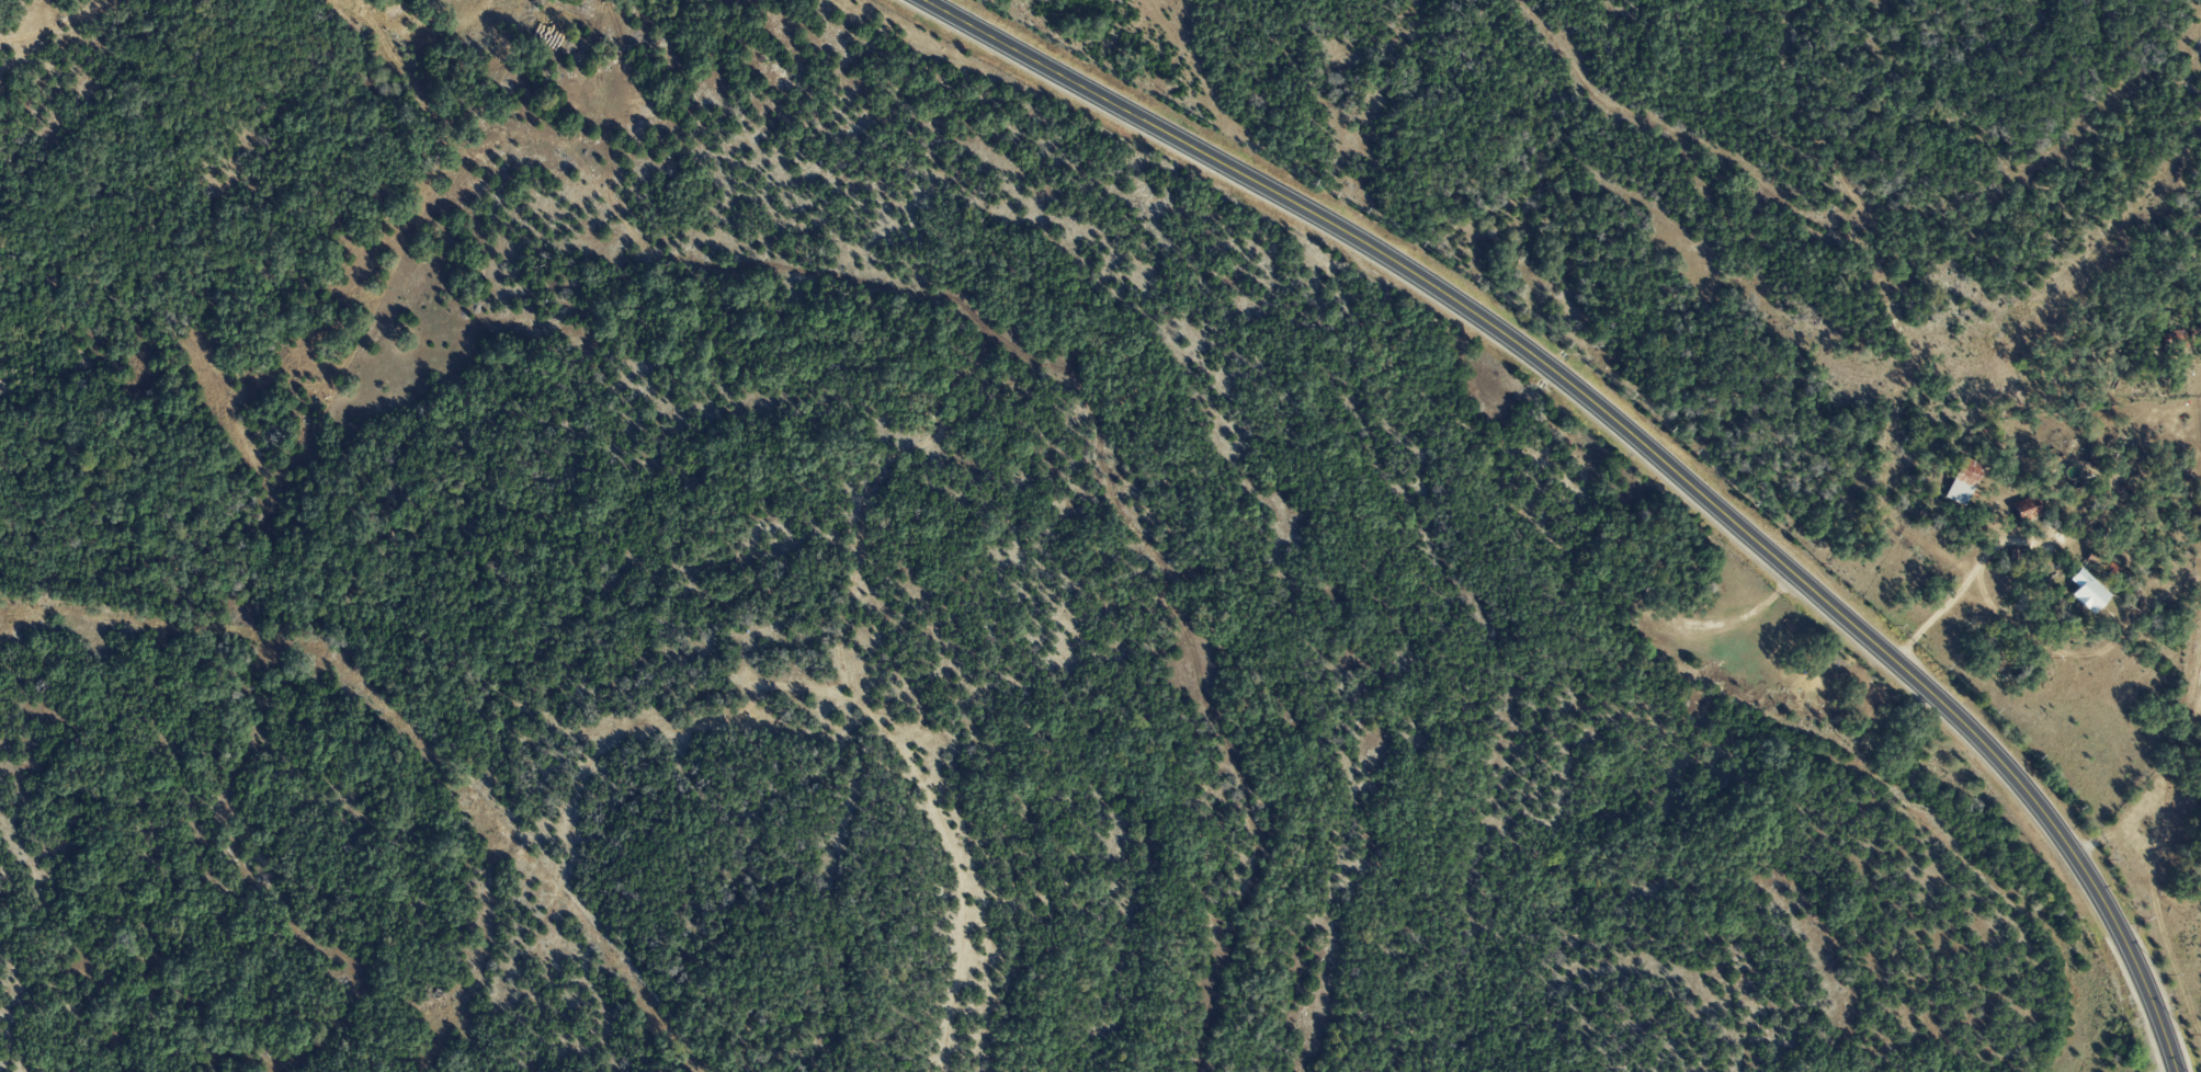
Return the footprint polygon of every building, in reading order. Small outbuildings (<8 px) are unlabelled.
[(1983,465),(1962,456),(1944,496),(1964,506),(1983,465)] [(2040,513),(2033,494),(2011,503),(2018,522),(2040,513)] [(2091,614),(2109,594),(2079,567),(2069,579),(2077,586),(2069,594),(2091,614)]
